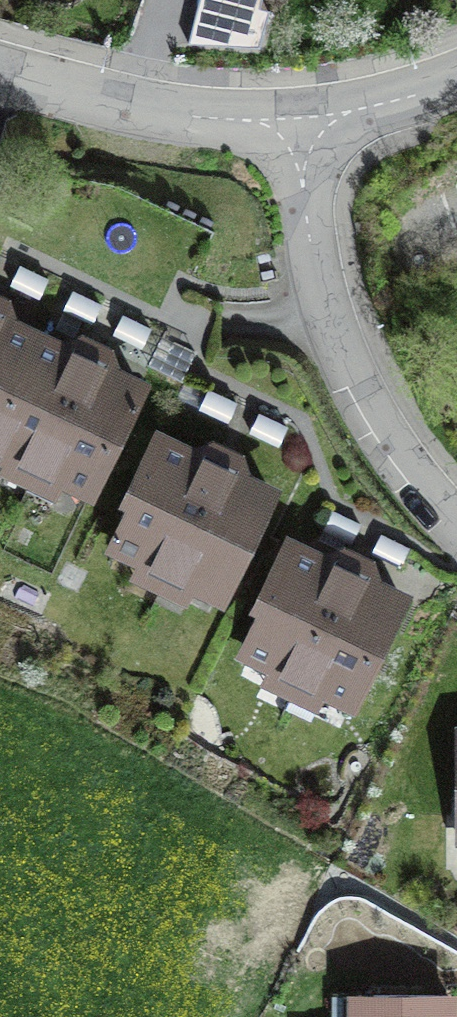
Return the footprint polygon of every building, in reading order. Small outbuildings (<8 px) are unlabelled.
[(206,22),(244,32),(253,0),(212,0),(206,22)] [(21,266),(12,285),(39,298),(48,279),(21,266)] [(74,292),(65,311),(92,324),(101,305),(74,292)] [(124,316),(115,334),(141,347),(150,329),(124,316)] [(36,338),(0,321),(0,414),(36,338)] [(39,467),(88,363),(36,338),(0,414),(0,448),(39,467)] [(140,388),(88,363),(39,467),(91,492),(140,388)] [(237,403),(209,391),(201,410),(228,422),(237,403)] [(287,426),(260,414),(252,432),(278,445),(287,426)] [(169,573),(218,469),(159,441),(132,496),(132,513),(116,547),(169,573)] [(218,469),(169,573),(222,597),(270,494),(218,469)] [(333,510),(324,529),(351,543),(360,524),(333,510)] [(382,536),(374,555),(400,566),(408,547),(382,536)] [(247,652),(299,678),(348,574),(290,547),(263,601),(264,618),(247,652)] [(402,600),(348,574),(299,678),(353,703),(402,600)] [(332,996),(331,1016),(449,1016),(449,997),(332,996)]
